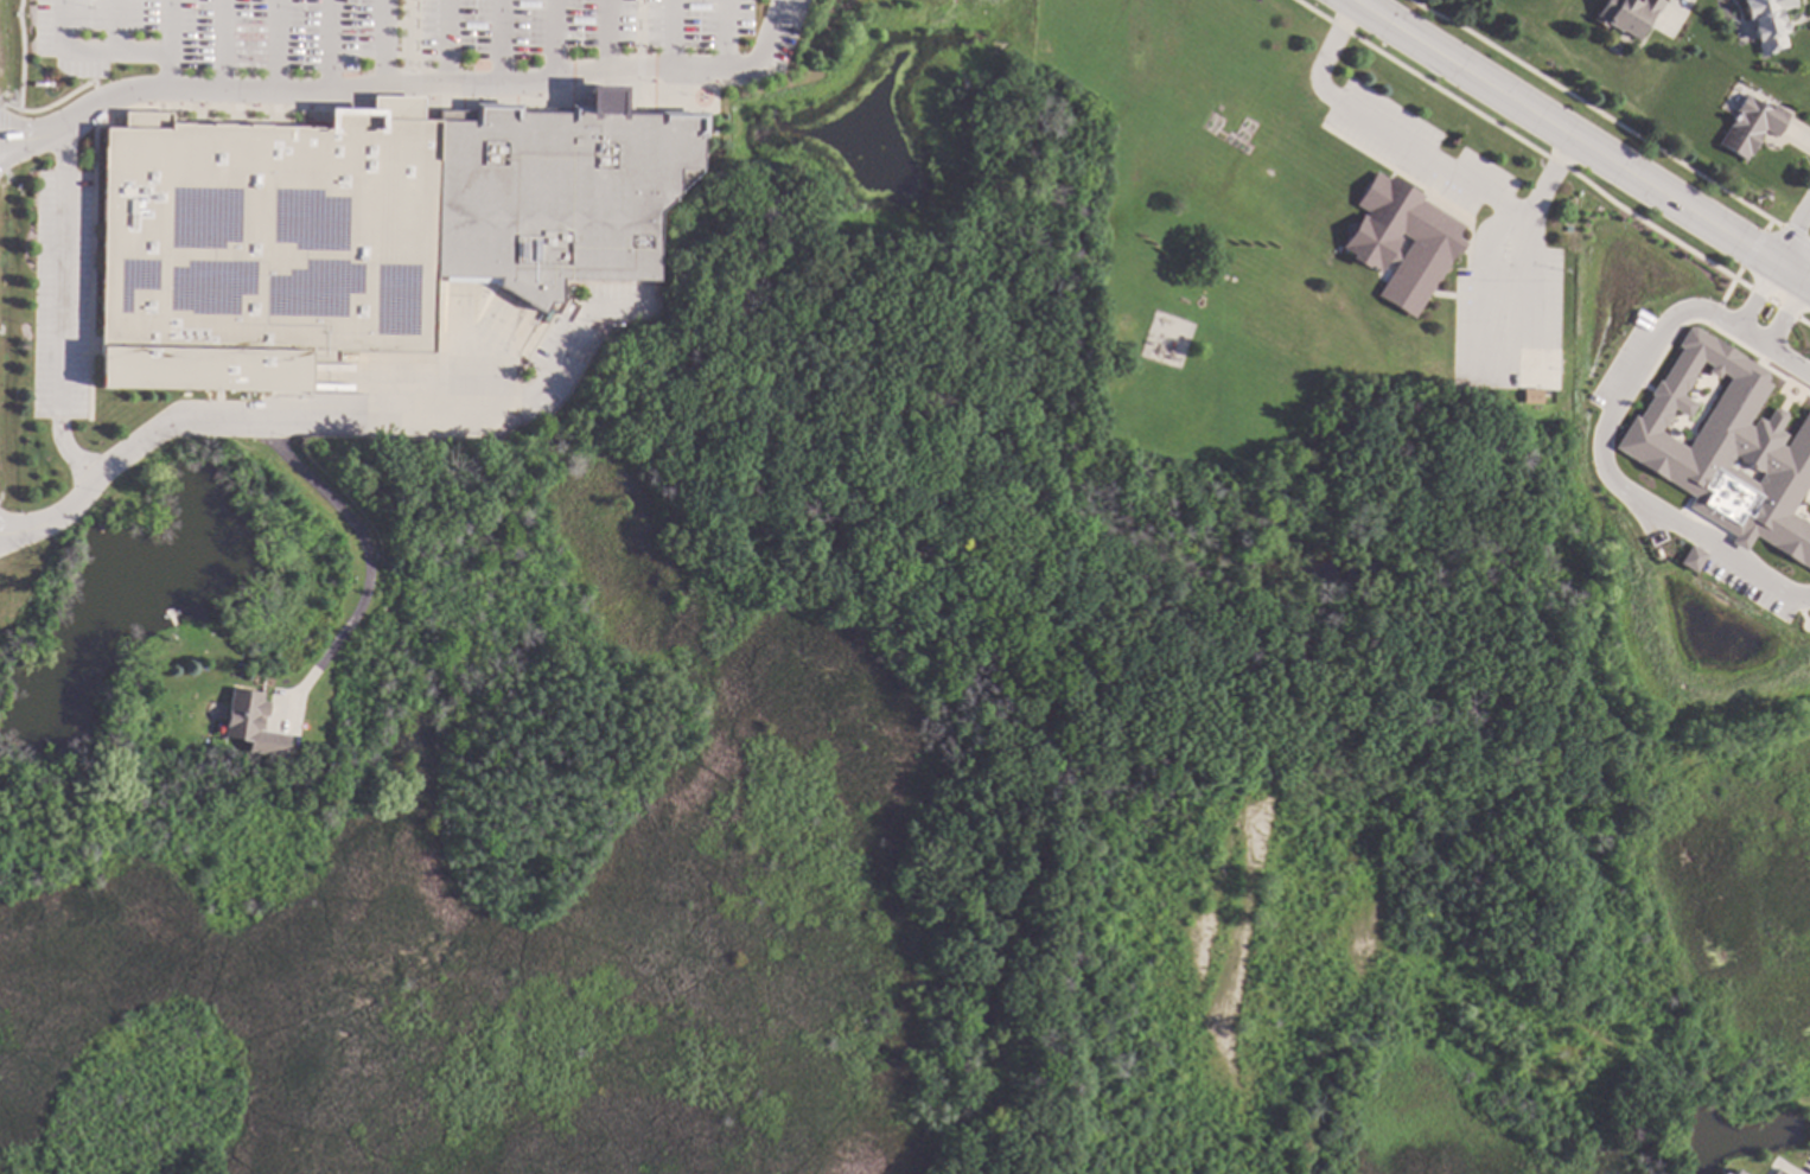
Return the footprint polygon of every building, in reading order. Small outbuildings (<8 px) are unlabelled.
[(1591,19),(1603,0),(1659,0),(1634,40),(1606,23),(1604,27),(1591,19)] [(1760,57),(1740,0),(1792,0),(1793,5),(1782,8),(1789,31),(1779,34),(1784,49),(1760,57)] [(429,277),(432,122),(434,122),(434,113),(467,113),(467,104),(515,104),(515,111),(562,113),(562,104),(580,106),(580,84),(617,84),(617,114),(651,114),(651,111),(701,111),(701,140),(697,139),(696,174),(655,215),(654,282),(556,281),(556,305),(544,305),(538,314),(493,287),(493,279),(429,277)] [(1768,109),(1773,102),(1789,113),(1773,135),(1764,128),(1742,161),(1715,143),(1738,110),(1734,108),(1744,92),(1768,109)] [(432,122),(429,277),(427,356),(330,353),(330,362),(301,362),(301,395),(91,390),(96,167),(94,167),(94,148),(96,148),(97,130),(117,132),(117,111),(164,113),(164,122),(186,123),(186,126),(202,126),(202,125),(227,126),(240,127),(240,125),(265,126),(265,128),(319,129),(320,110),(367,111),(368,98),(416,100),(415,122),(432,122)] [(1375,172),(1388,180),(1390,176),(1420,194),(1423,197),(1421,200),(1425,203),(1460,225),(1464,226),(1457,238),(1466,244),(1466,245),(1465,247),(1461,253),(1459,256),(1455,253),(1433,289),(1430,294),(1415,319),(1377,295),(1410,240),(1400,232),(1392,245),(1396,260),(1384,261),(1378,273),(1368,267),(1365,270),(1349,261),(1351,259),(1340,251),(1349,240),(1344,225),(1359,223),(1366,212),(1355,205),(1375,172)] [(1693,496),(1686,510),(1734,536),(1729,544),(1744,552),(1751,539),(1809,571),(1809,405),(1808,404),(1789,437),(1779,431),(1787,415),(1773,408),(1765,422),(1753,416),(1770,385),(1764,382),(1770,371),(1688,327),(1677,347),(1675,346),(1617,455),(1693,496)] [(1540,390),(1540,404),(1523,404),(1523,390),(1535,390),(1540,390)] [(1704,553),(1687,546),(1678,566),(1695,574),(1704,553)] [(261,693),(260,701),(267,702),(265,716),(257,715),(257,716),(261,716),(260,728),(255,728),(255,729),(288,734),(288,736),(285,758),(246,752),(247,740),(221,736),(228,688),(261,693)]
